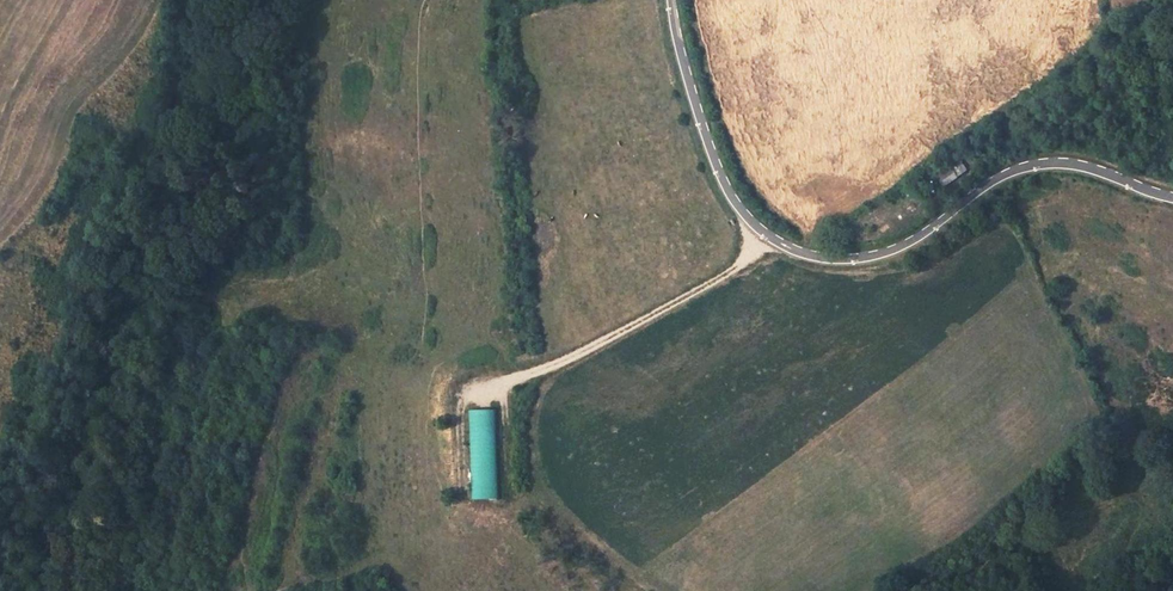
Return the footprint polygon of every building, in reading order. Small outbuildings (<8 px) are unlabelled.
[(528,109),(525,92),(512,95),(516,112),(528,109)] [(470,413),(473,502),(501,501),(498,412),(470,413)]
